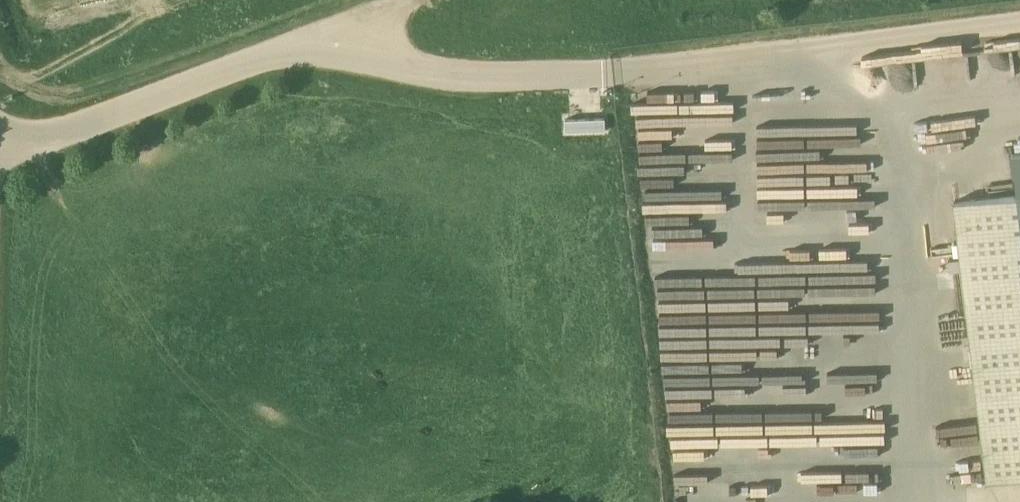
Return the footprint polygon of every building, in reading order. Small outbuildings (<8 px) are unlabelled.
[(566,129),(584,127),(583,117),(565,119),(566,129)] [(1013,154),(1017,193),(954,201),(987,480),(1019,476),(1019,153),(1013,154)] [(707,174),(707,195),(735,195),(735,174),(707,174)]
